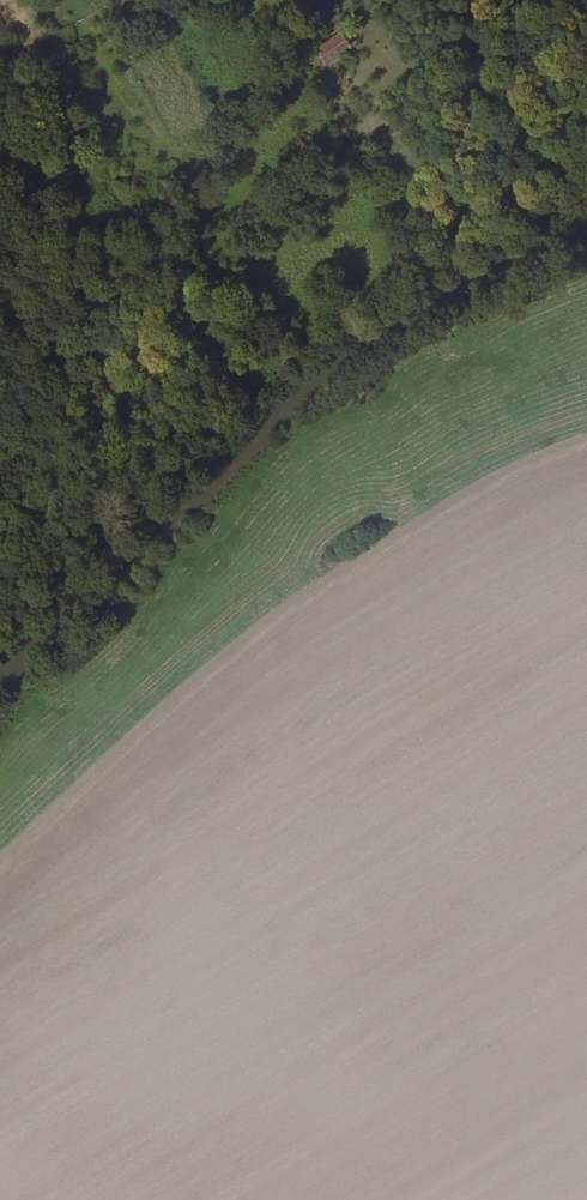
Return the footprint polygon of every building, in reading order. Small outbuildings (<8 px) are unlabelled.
[(341,51),(348,61),(357,56),(342,30),(337,33),(338,35),(321,45),(320,43),(315,46),(324,61),(341,51)]
